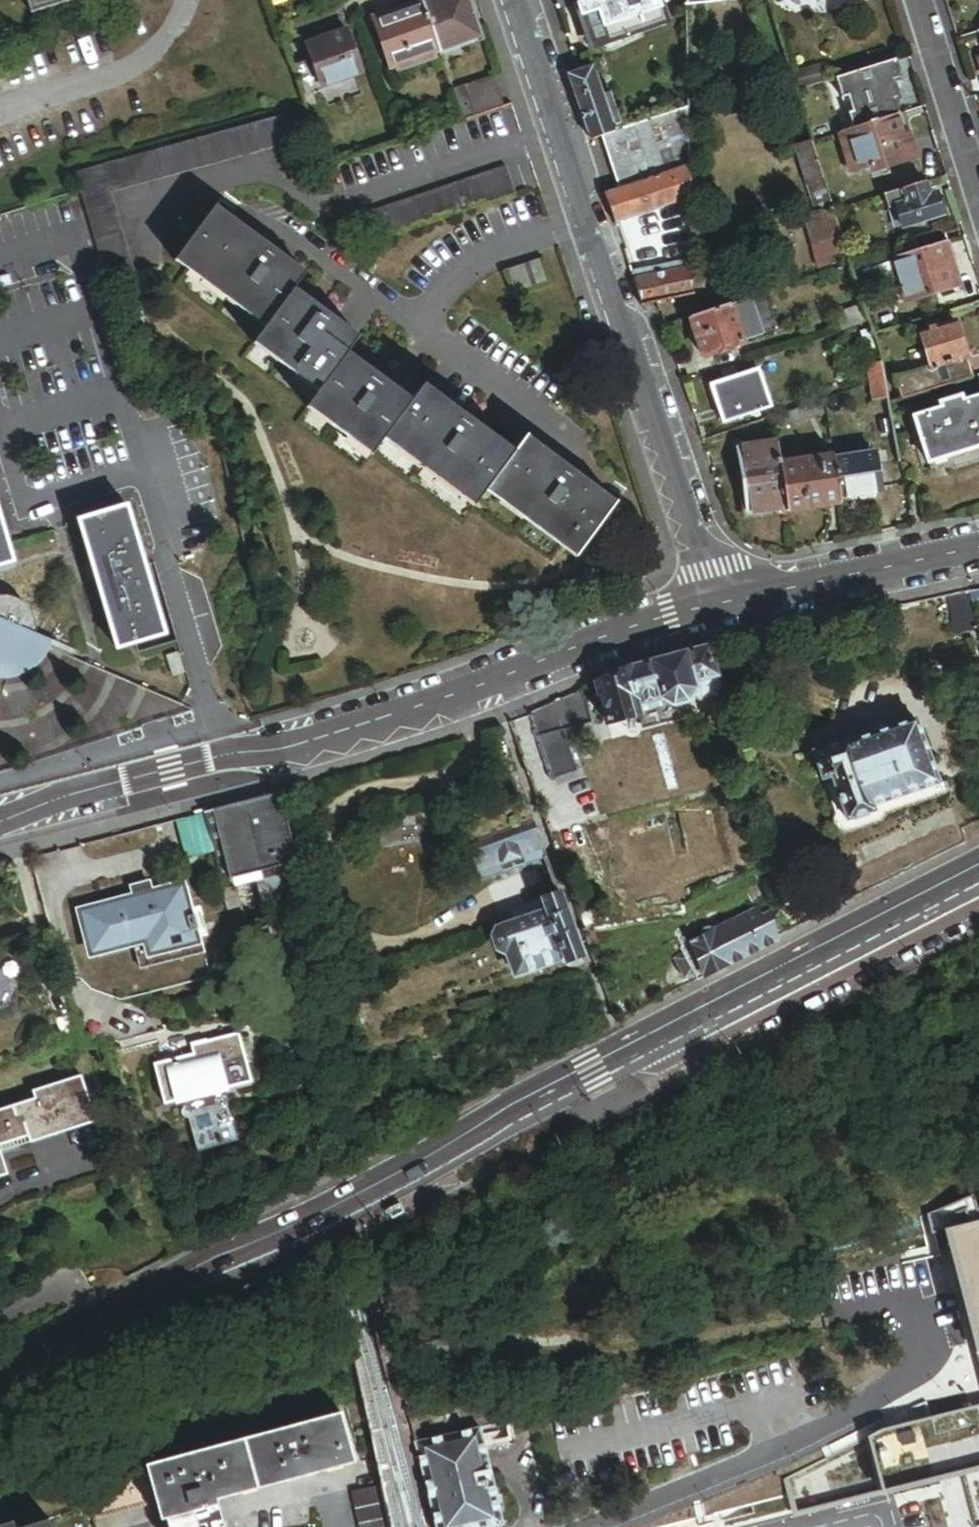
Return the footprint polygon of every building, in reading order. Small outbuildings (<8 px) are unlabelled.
[(32,14),(79,0),(28,0),(32,14)] [(424,7),(439,52),(480,38),(466,0),(444,0),(424,7)] [(583,19),(598,13),(608,43),(665,24),(657,0),(598,0),(578,7),(583,19)] [(439,52),(424,7),(422,3),(373,20),(390,70),(396,68),(397,73),(436,59),(434,54),(439,52)] [(364,77),(348,34),(309,49),(324,91),(364,77)] [(895,65),(834,84),(840,103),(844,102),(849,117),(845,118),(850,133),(899,118),(895,105),(899,103),(894,86),(901,84),(895,65)] [(820,68),(796,76),(801,91),(825,84),(820,68)] [(602,137),(621,130),(608,96),(603,98),(592,69),(580,74),(600,138),(602,137)] [(600,138),(580,74),(568,78),(591,141),(600,138)] [(688,166),(686,107),(621,130),(602,137),(618,182),(621,190),(639,183),(688,166)] [(299,140),(291,113),(76,176),(81,194),(108,284),(134,276),(109,195),(299,140)] [(850,133),(838,136),(849,174),(871,168),(874,175),(915,163),(901,117),(899,118),(850,133)] [(650,214),(689,201),(688,166),(639,183),(650,214)] [(515,195),(505,168),(358,217),(368,244),(515,195)] [(618,191),(615,183),(602,187),(605,195),(618,191)] [(618,192),(628,221),(650,214),(639,183),(621,190),(618,191),(618,192)] [(925,187),(890,198),(901,233),(941,221),(935,199),(930,201),(925,187)] [(615,225),(628,221),(618,192),(618,191),(605,195),(615,225)] [(263,252),(268,245),(215,207),(174,264),(201,283),(205,278),(230,296),(226,302),(239,312),(243,306),(268,325),(264,330),(256,341),(283,361),(279,367),(293,377),(297,371),(322,390),(318,396),(310,406),(336,425),(332,431),(346,441),(350,435),(375,454),(383,443),(398,453),(402,448),(427,467),(423,472),(436,482),(440,476),(466,495),(461,501),(474,510),(487,494),(502,505),(506,499),(531,517),(526,523),(540,533),(545,527),(569,545),(564,551),(578,561),(619,505),(593,485),(587,493),(575,483),(581,476),(528,437),(516,452),(490,433),(485,440),(473,431),(478,424),(426,386),(414,402),(399,392),(394,399),(382,391),(387,383),(348,354),(361,337),(321,308),(316,316),(304,307),(309,299),(295,289),(306,273),(280,254),(275,261),(263,252)] [(850,260),(837,217),(806,226),(820,270),(850,260)] [(912,240),(916,255),(946,246),(941,230),(925,236),(912,240)] [(280,254),(268,245),(263,252),(275,261),(280,254)] [(916,255),(893,263),(906,306),(954,291),(946,264),(953,262),(949,245),(946,246),(916,255)] [(647,280),(690,270),(690,256),(643,267),(647,280)] [(544,283),(537,262),(509,273),(516,293),(544,283)] [(634,283),(647,280),(643,267),(629,269),(634,283)] [(647,280),(655,303),(691,296),(690,270),(647,280)] [(201,283),(226,302),(230,296),(205,278),(201,283)] [(641,307),(655,303),(647,280),(634,283),(641,307)] [(321,308),(309,299),(304,307),(316,316),(321,308)] [(752,311),(749,300),(729,306),(732,317),(749,312),(752,311)] [(239,312),(264,330),(268,325),(243,306),(239,312)] [(732,317),(729,306),(688,319),(700,359),(741,346),(740,343),(736,329),(732,317)] [(844,334),(871,325),(866,309),(839,317),(844,334)] [(758,341),(749,312),(732,317),(736,329),(740,343),(741,346),(758,341)] [(900,385),(905,402),(976,380),(960,329),(924,340),(934,374),(900,385)] [(251,347),(279,367),(283,361),(256,341),(251,347)] [(872,402),(889,399),(883,365),(866,368),(872,402)] [(293,377),(318,396),(322,390),(297,371),(293,377)] [(732,371),(718,375),(721,384),(709,387),(722,427),(769,411),(757,372),(735,379),(732,371)] [(399,392),(387,383),(382,391),(394,399),(399,392)] [(929,466),(978,451),(978,401),(962,407),(961,401),(940,407),(942,413),(914,422),(929,466)] [(822,404),(779,418),(779,430),(825,416),(822,404)] [(306,412),(332,431),(336,425),(310,406),(306,412)] [(490,433),(478,424),(473,431),(485,440),(490,433)] [(371,459),(375,454),(350,435),(346,441),(371,459)] [(780,466),(777,446),(737,452),(748,516),(787,510),(780,466)] [(398,453),(423,472),(427,467),(402,448),(398,453)] [(875,455),(834,461),(841,502),(882,495),(875,455)] [(788,514),(842,507),(841,502),(834,461),(834,457),(780,466),(787,510),(788,514)] [(436,482),(461,501),(466,495),(440,476),(436,482)] [(593,485),(581,476),(575,483),(587,493),(593,485)] [(502,505),(526,523),(531,517),(506,499),(502,505)] [(78,520),(116,649),(164,635),(127,506),(78,520)] [(13,564),(7,546),(0,521),(0,568),(13,564)] [(540,533),(564,551),(569,545),(545,527),(540,533)] [(978,599),(976,590),(968,592),(970,600),(978,599)] [(970,600),(968,592),(946,596),(951,618),(949,619),(954,636),(976,631),(970,600)] [(6,679),(14,678),(24,674),(35,667),(42,660),(48,651),(52,642),(40,636),(40,631),(40,627),(39,622),(35,613),(31,608),(26,604),(21,601),(13,598),(8,597),(2,598),(0,598),(0,679),(6,679)] [(631,669),(598,683),(610,723),(640,715),(637,705),(642,704),(644,710),(661,705),(660,699),(663,698),(675,705),(688,701),(694,692),(702,699),(716,695),(719,689),(710,648),(631,669)] [(586,689),(526,715),(551,786),(577,777),(563,733),(597,723),(586,689)] [(831,777),(833,783),(846,819),(873,811),(871,807),(881,804),(936,785),(914,722),(848,743),(847,741),(812,753),(821,780),(831,777)] [(846,819),(833,783),(826,786),(836,816),(834,820),(834,824),(835,826),(836,829),(839,832),(842,834),(846,835),(850,835),(881,825),(884,821),(886,818),(881,804),(871,807),(873,811),(846,819)] [(936,787),(936,785),(881,804),(886,818),(940,799),(942,797),(943,795),(943,792),(942,789),(940,787),(936,787)] [(298,861),(280,792),(270,794),(251,799),(237,803),(223,806),(214,809),(231,878),(298,861)] [(214,809),(203,811),(215,860),(223,890),(234,887),(231,878),(214,809)] [(215,860),(203,811),(174,819),(186,867),(215,860)] [(549,857),(536,821),(472,844),(483,876),(485,881),(490,880),(489,879),(549,857)] [(279,875),(257,881),(262,901),(284,895),(279,875)] [(135,899),(152,894),(147,878),(130,882),(135,899)] [(768,898),(766,886),(748,895),(752,905),(768,898)] [(180,887),(152,894),(135,899),(83,912),(93,951),(131,941),(146,937),(149,949),(178,942),(181,956),(204,950),(187,887),(181,889),(180,887)] [(239,908),(234,887),(223,890),(228,911),(239,908)] [(571,916),(562,892),(545,898),(549,911),(499,929),(495,936),(500,950),(507,954),(508,953),(516,974),(564,956),(566,962),(585,955),(574,924),(566,927),(563,919),(571,916)] [(697,981),(777,939),(771,912),(764,915),(761,908),(713,930),(711,929),(707,929),(705,930),(701,934),(700,936),(695,939),(694,937),(688,939),(689,942),(680,946),(683,953),(693,973),(697,981)] [(566,927),(574,924),(571,916),(563,919),(566,927)] [(600,939),(599,930),(593,930),(592,927),(582,930),(587,944),(600,939)] [(138,967),(181,956),(178,942),(149,949),(146,937),(131,941),(138,967)] [(684,977),(693,973),(683,953),(674,957),(684,977)] [(570,967),(587,960),(585,955),(566,962),(568,965),(570,967)] [(239,1034),(191,1047),(193,1055),(153,1065),(164,1106),(183,1101),(187,1113),(228,1102),(225,1090),(252,1083),(239,1034)] [(81,1079),(74,1081),(78,1097),(86,1095),(81,1079)] [(74,1081),(33,1093),(35,1102),(0,1112),(0,1147),(93,1119),(86,1095),(78,1097),(74,1081)] [(954,1248),(950,1230),(978,1224),(978,1215),(974,1196),(921,1219),(931,1260),(942,1257),(941,1251),(954,1248)] [(950,1230),(954,1248),(978,1350),(978,1349),(978,1224),(950,1230)] [(881,1431),(785,1480),(790,1498),(859,1480),(851,1450),(888,1440),(900,1488),(942,1477),(939,1466),(961,1460),(957,1446),(978,1440),(978,1408),(881,1431)] [(155,1505),(159,1521),(168,1519),(170,1526),(219,1526),(211,1501),(356,1462),(341,1413),(146,1467),(148,1475),(155,1505)] [(414,1443),(434,1526),(488,1526),(501,1524),(480,1428),(414,1443)] [(790,1498),(754,1506),(759,1523),(900,1488),(888,1440),(851,1450),(859,1480),(790,1498)] [(942,1477),(978,1468),(978,1440),(957,1446),(961,1460),(939,1466),(942,1477)] [(148,1475),(84,1492),(89,1508),(93,1522),(155,1505),(148,1475)] [(380,1485),(350,1492),(358,1526),(390,1526),(380,1485)] [(89,1508),(21,1526),(95,1526),(93,1522),(89,1508)] [(673,1526),(729,1526),(726,1514),(673,1526)]
